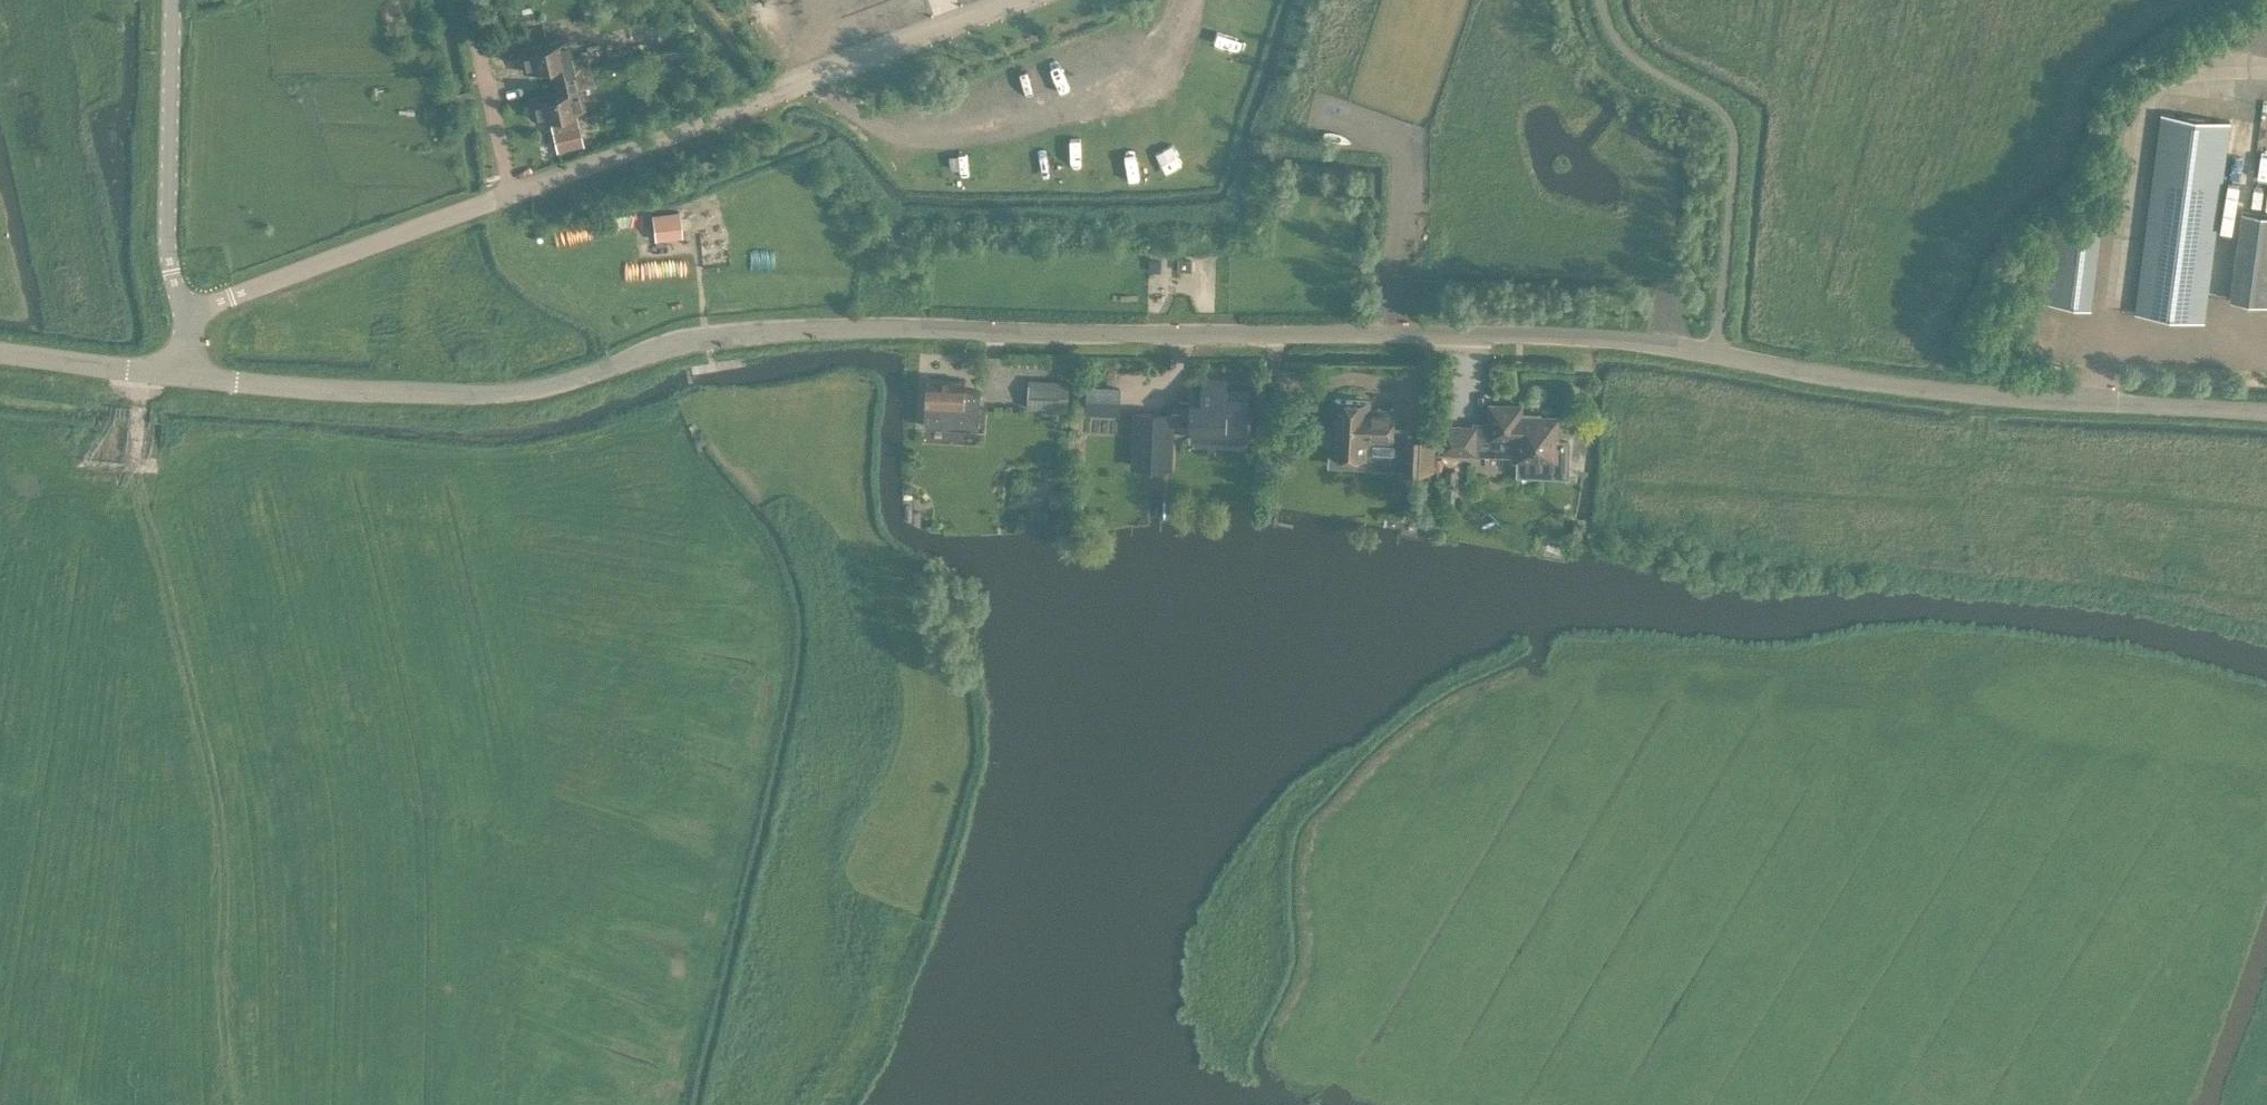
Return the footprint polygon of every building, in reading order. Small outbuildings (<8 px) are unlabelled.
[(552,64),(556,77),(590,69),(587,54),(572,58),(568,37),(518,49),(523,71),(552,64)] [(579,87),(594,84),(590,69),(556,77),(559,91),(529,98),(534,120),(584,108),(579,87)] [(2204,322),(2230,122),(2161,113),(2135,312),(2204,322)] [(551,128),(557,150),(583,143),(578,121),(551,128)] [(2266,303),(2266,213),(2238,210),(2227,299),(2266,303)] [(656,240),(682,237),(679,213),(653,216),(656,240)] [(2047,220),(2035,301),(2090,309),(2102,228),(2047,220)] [(980,391),(965,390),(966,381),(927,379),(925,404),(926,404),(925,426),(977,429),(980,391)] [(1228,380),(1201,379),(1201,390),(1188,389),(1188,400),(1180,400),(1180,414),(1189,414),(1189,427),(1224,429),(1223,440),(1248,441),(1249,420),(1251,420),(1251,413),(1249,413),(1250,392),(1227,391),(1228,380)] [(1030,380),(1029,408),(1067,410),(1068,382),(1030,380)] [(1087,387),(1087,410),(1118,412),(1119,389),(1087,387)] [(1325,436),(1325,441),(1327,445),(1331,447),(1331,454),(1366,456),(1367,438),(1391,439),(1392,410),(1368,408),(1369,402),(1334,400),(1332,431),(1328,432),(1325,436)] [(1567,439),(1557,438),(1557,417),(1520,416),(1520,406),(1489,405),(1488,438),(1515,439),(1514,461),(1517,461),(1517,475),(1539,475),(1540,461),(1556,462),(1556,459),(1567,459),(1567,439)] [(1136,412),(1133,466),(1169,467),(1172,414),(1136,412)] [(1441,452),(1474,453),(1475,427),(1441,426),(1441,452)] [(1401,466),(1401,468),(1430,469),(1432,437),(1402,436),(1402,437),(1407,437),(1405,466),(1401,466)] [(1065,490),(1052,490),(1051,509),(1063,510),(1065,490)]
